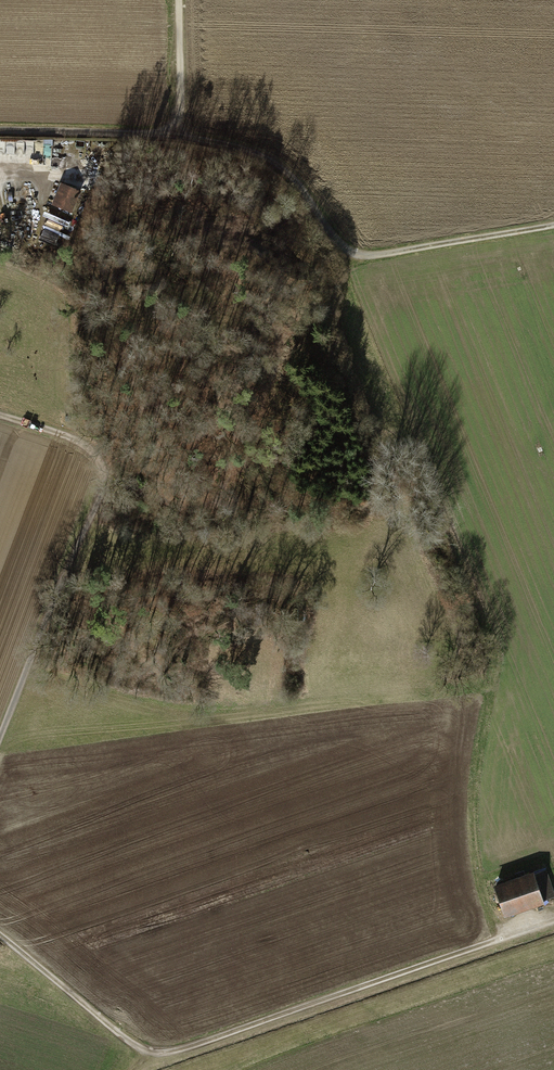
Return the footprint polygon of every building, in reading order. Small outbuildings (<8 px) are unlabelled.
[(61,179),(50,205),(69,213),(79,187),(61,179)] [(536,872),(493,887),(505,919),(547,905),(536,872)]
